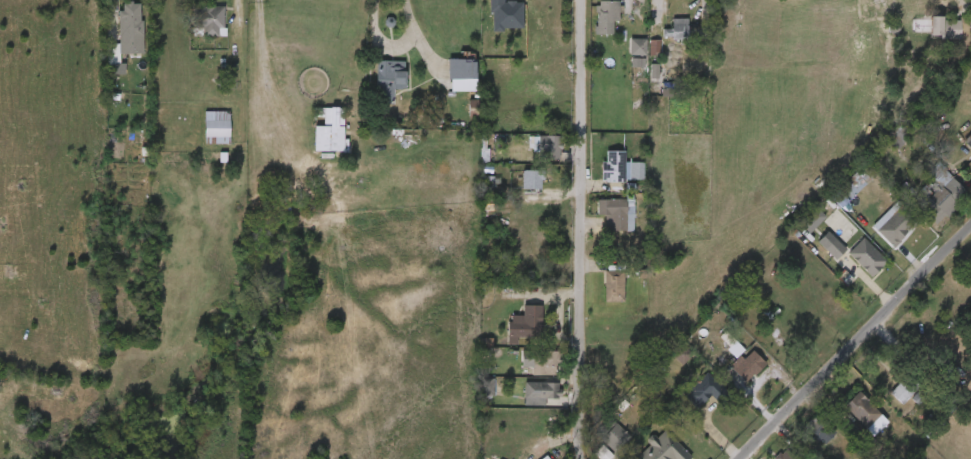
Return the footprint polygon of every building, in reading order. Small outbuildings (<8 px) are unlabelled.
[(625,5),(624,12),(620,12),(620,20),(615,20),(615,34),(598,33),(599,12),(596,11),(596,5),(601,6),(601,0),(621,1),(620,5),(625,5)] [(135,1),(135,4),(143,4),(143,36),(110,37),(110,13),(122,13),(122,11),(126,11),(126,4),(129,4),(129,1),(135,1)] [(227,6),(227,28),(221,28),(221,36),(205,37),(206,28),(199,28),(200,8),(204,8),(204,6),(227,6)] [(581,43),(597,43),(597,29),(604,29),(603,9),(580,9),(581,43)] [(104,52),(97,52),(98,71),(105,71),(104,62),(128,62),(127,10),(104,11),(104,52)] [(208,14),(186,15),(187,44),(203,43),(203,36),(209,36),(208,14)] [(942,17),(942,21),(957,21),(957,18),(966,18),(966,38),(961,38),(961,40),(938,40),(938,35),(929,35),(929,17),(942,17)] [(687,19),(686,45),(679,45),(679,40),(671,40),(671,37),(661,37),(662,29),(671,29),(671,19),(687,19)] [(672,46),(672,26),(656,27),(656,37),(646,37),(646,47),(672,46)] [(914,26),(913,45),(944,47),(945,27),(914,26)] [(630,47),(614,47),(613,63),(630,63),(630,47)] [(644,63),(644,49),(633,48),(633,62),(644,63)] [(473,52),(473,54),(478,54),(478,60),(481,60),(481,79),(453,80),(454,59),(467,59),(467,52),(473,52)] [(408,75),(408,86),(402,86),(402,89),(396,89),(395,103),(377,103),(378,60),(406,61),(406,75),(408,75)] [(628,76),(628,66),(615,66),(615,75),(628,76)] [(434,100),(461,99),(460,67),(433,67),(434,100)] [(390,97),(389,68),(360,69),(361,109),(379,109),(378,97),(390,97)] [(453,124),(465,124),(464,107),(452,108),(453,124)] [(341,127),(341,128),(327,127),(328,108),(347,108),(347,127),(341,127)] [(230,143),(206,143),(206,111),(230,111),(230,143)] [(298,159),(328,160),(329,116),(315,115),(315,134),(299,134),(298,159)] [(214,119),(189,119),(190,149),(214,148),(214,119)] [(913,139),(908,144),(906,142),(899,150),(886,138),(899,124),(913,139)] [(963,141),(970,133),(970,149),(963,141)] [(559,136),(559,143),(561,143),(561,150),(558,150),(559,160),(538,160),(538,137),(559,136)] [(522,167),(544,167),(544,144),(523,144),(522,167)] [(624,152),(624,168),(626,168),(624,183),(601,181),(601,162),(605,162),(605,151),(624,152)] [(609,190),(609,159),(590,159),(590,170),(585,170),(585,189),(609,190)] [(954,177),(932,200),(946,215),(937,224),(927,214),(925,216),(898,189),(906,182),(927,203),(930,200),(920,190),(929,181),(932,185),(935,182),(928,174),(940,162),(954,177)] [(542,188),(512,188),(511,171),(545,170),(545,180),(542,180),(542,188)] [(823,214),(857,189),(847,175),(828,189),(832,194),(817,205),(823,214)] [(506,196),(526,197),(526,179),(507,178),(506,196)] [(625,199),(625,214),(635,214),(635,218),(633,218),(634,231),(605,231),(604,215),(597,215),(597,211),(594,211),(594,206),(597,206),(597,200),(625,199)] [(896,246),(895,248),(873,225),(899,199),(919,219),(908,229),(910,231),(896,246)] [(582,223),(589,223),(589,239),(618,238),(618,207),(581,207),(582,223)] [(857,235),(877,255),(898,232),(877,212),(857,235)] [(829,258),(812,239),(801,249),(819,268),(829,258)] [(832,261),(855,285),(871,270),(847,245),(832,261)] [(623,302),(604,302),(605,271),(624,271),(623,302)] [(609,309),(608,278),(588,279),(589,310),(609,309)] [(518,344),(505,344),(506,320),(511,320),(511,315),(522,315),(522,305),(542,305),(541,337),(518,337),(518,344)] [(721,366),(729,357),(718,347),(710,356),(721,366)] [(768,364),(747,382),(735,370),(755,350),(768,364)] [(555,375),(531,375),(531,351),(557,351),(557,366),(555,366),(555,375)] [(730,391),(750,371),(736,358),(727,368),(722,364),(713,374),(730,391)] [(716,380),(721,385),(722,384),(734,396),(723,406),(712,395),(710,397),(710,398),(698,409),(685,395),(709,372),(716,380)] [(919,385),(902,404),(889,392),(907,373),(919,385)] [(679,417),(694,403),(703,412),(714,403),(692,379),(666,404),(679,417)] [(560,392),(560,396),(556,396),(556,397),(543,397),(543,405),(523,404),(524,382),(557,383),(557,389),(560,389),(560,392)] [(478,387),(468,386),(467,403),(478,403),(478,387)] [(874,401),(886,413),(893,405),(902,413),(907,408),(886,388),(874,401)] [(529,414),(529,406),(544,407),(544,390),(508,389),(508,413),(529,414)] [(884,419),(869,433),(842,405),(857,391),(884,419)] [(850,437),(865,421),(841,399),(827,415),(850,437)] [(815,414),(835,432),(824,444),(803,425),(815,414)] [(626,438),(614,451),(595,433),(609,417),(629,435),(626,438)] [(808,452),(819,441),(800,424),(790,435),(808,452)] [(614,444),(596,427),(581,443),(598,458),(601,458),(614,444)] [(690,456),(687,458),(635,458),(634,458),(649,444),(646,442),(646,438),(649,435),(653,435),(656,437),(664,429),(690,456)] [(786,448),(796,458),(773,458),(772,458),(778,452),(780,454),(786,448)]
